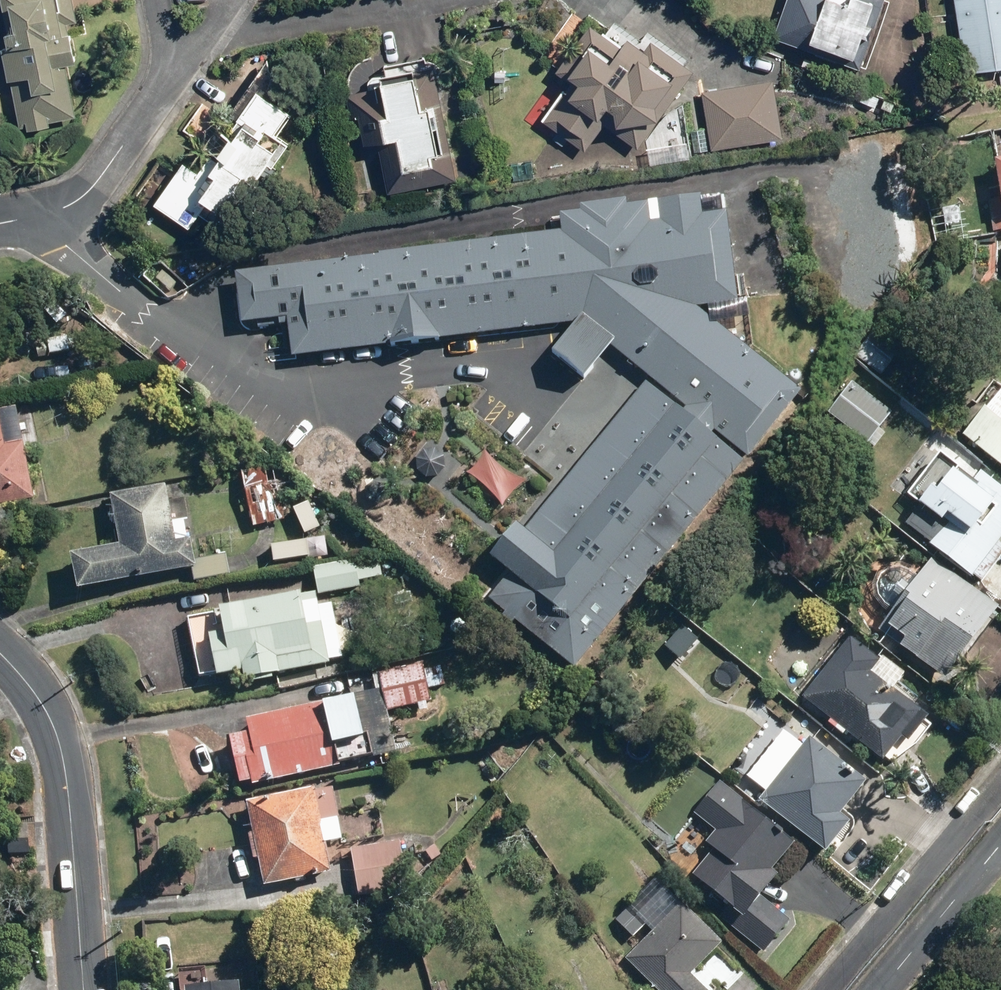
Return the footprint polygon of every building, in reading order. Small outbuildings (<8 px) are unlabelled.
[(1,47),(18,128),(26,126),(27,130),(51,125),(50,121),(76,116),(66,65),(76,62),(68,24),(78,22),(73,0),(1,0),(7,32),(4,32),(7,46),(1,47)] [(882,0),(784,0),(770,43),(857,75),(882,0)] [(961,78),(997,72),(1000,91),(1000,0),(950,0),(961,78)] [(570,79),(540,121),(583,152),(603,125),(636,148),(693,69),(650,39),(643,49),(627,38),(621,45),(589,22),(556,69),(570,79)] [(380,87),(345,94),(350,117),(357,116),(363,144),(376,141),(387,193),(456,179),(432,65),(378,76),(380,87)] [(772,79),(701,91),(711,150),(782,138),(772,79)] [(182,161),(152,204),(187,228),(198,212),(216,224),(238,192),(249,200),(288,144),(276,135),(291,114),(256,90),(226,133),(214,125),(202,142),(212,150),(198,171),(182,161)] [(985,167),(998,225),(1000,225),(1000,165),(985,167)] [(558,214),(560,230),(232,272),(239,324),(285,318),(290,358),(573,323),(550,352),(584,378),(609,347),(645,376),(491,560),(509,574),(488,599),(572,669),(803,394),(698,306),(736,301),(725,211),(701,214),(698,197),(656,203),(658,220),(649,221),(646,202),(558,214)] [(890,417),(854,388),(829,420),(866,449),(890,417)] [(0,414),(0,510),(32,503),(13,412),(0,414)] [(1000,432),(979,418),(959,441),(1000,475),(1000,431),(1000,432)] [(1000,507),(1000,492),(981,476),(971,486),(940,458),(902,506),(940,534),(926,552),(974,593),(1000,561),(1000,558),(992,552),(1000,541),(1000,512),(999,510),(1000,507)] [(63,563),(70,597),(190,572),(185,545),(169,549),(157,489),(104,499),(115,553),(63,563)] [(938,687),(993,617),(927,563),(875,632),(897,648),(893,655),(938,687)] [(357,570),(314,575),(317,599),(359,595),(357,570)] [(310,598),(184,621),(195,683),(205,681),(206,686),(237,681),(238,687),(326,671),(324,661),(339,659),(330,606),(312,609),(310,598)] [(873,665),(848,642),(797,700),(874,768),(892,747),(899,753),(923,726),(866,676),(873,665)] [(421,664),(373,676),(384,718),(431,705),(428,693),(444,689),(438,668),(423,672),(421,664)] [(358,749),(348,703),(239,725),(241,733),(219,738),(230,792),(326,772),(322,756),(358,749)] [(860,790),(804,742),(750,805),(817,861),(843,830),(832,823),(860,790)] [(788,850),(717,786),(691,818),(711,838),(702,849),(707,855),(688,880),(727,914),(720,925),(761,958),(788,924),(758,898),(771,883),(764,877),(788,850)] [(332,789),(239,805),(255,892),(327,879),(321,849),(342,845),(332,789)] [(401,845),(345,855),(354,904),(410,894),(401,845)] [(676,908),(623,962),(649,989),(695,989),(687,981),(718,948),(676,908)]
